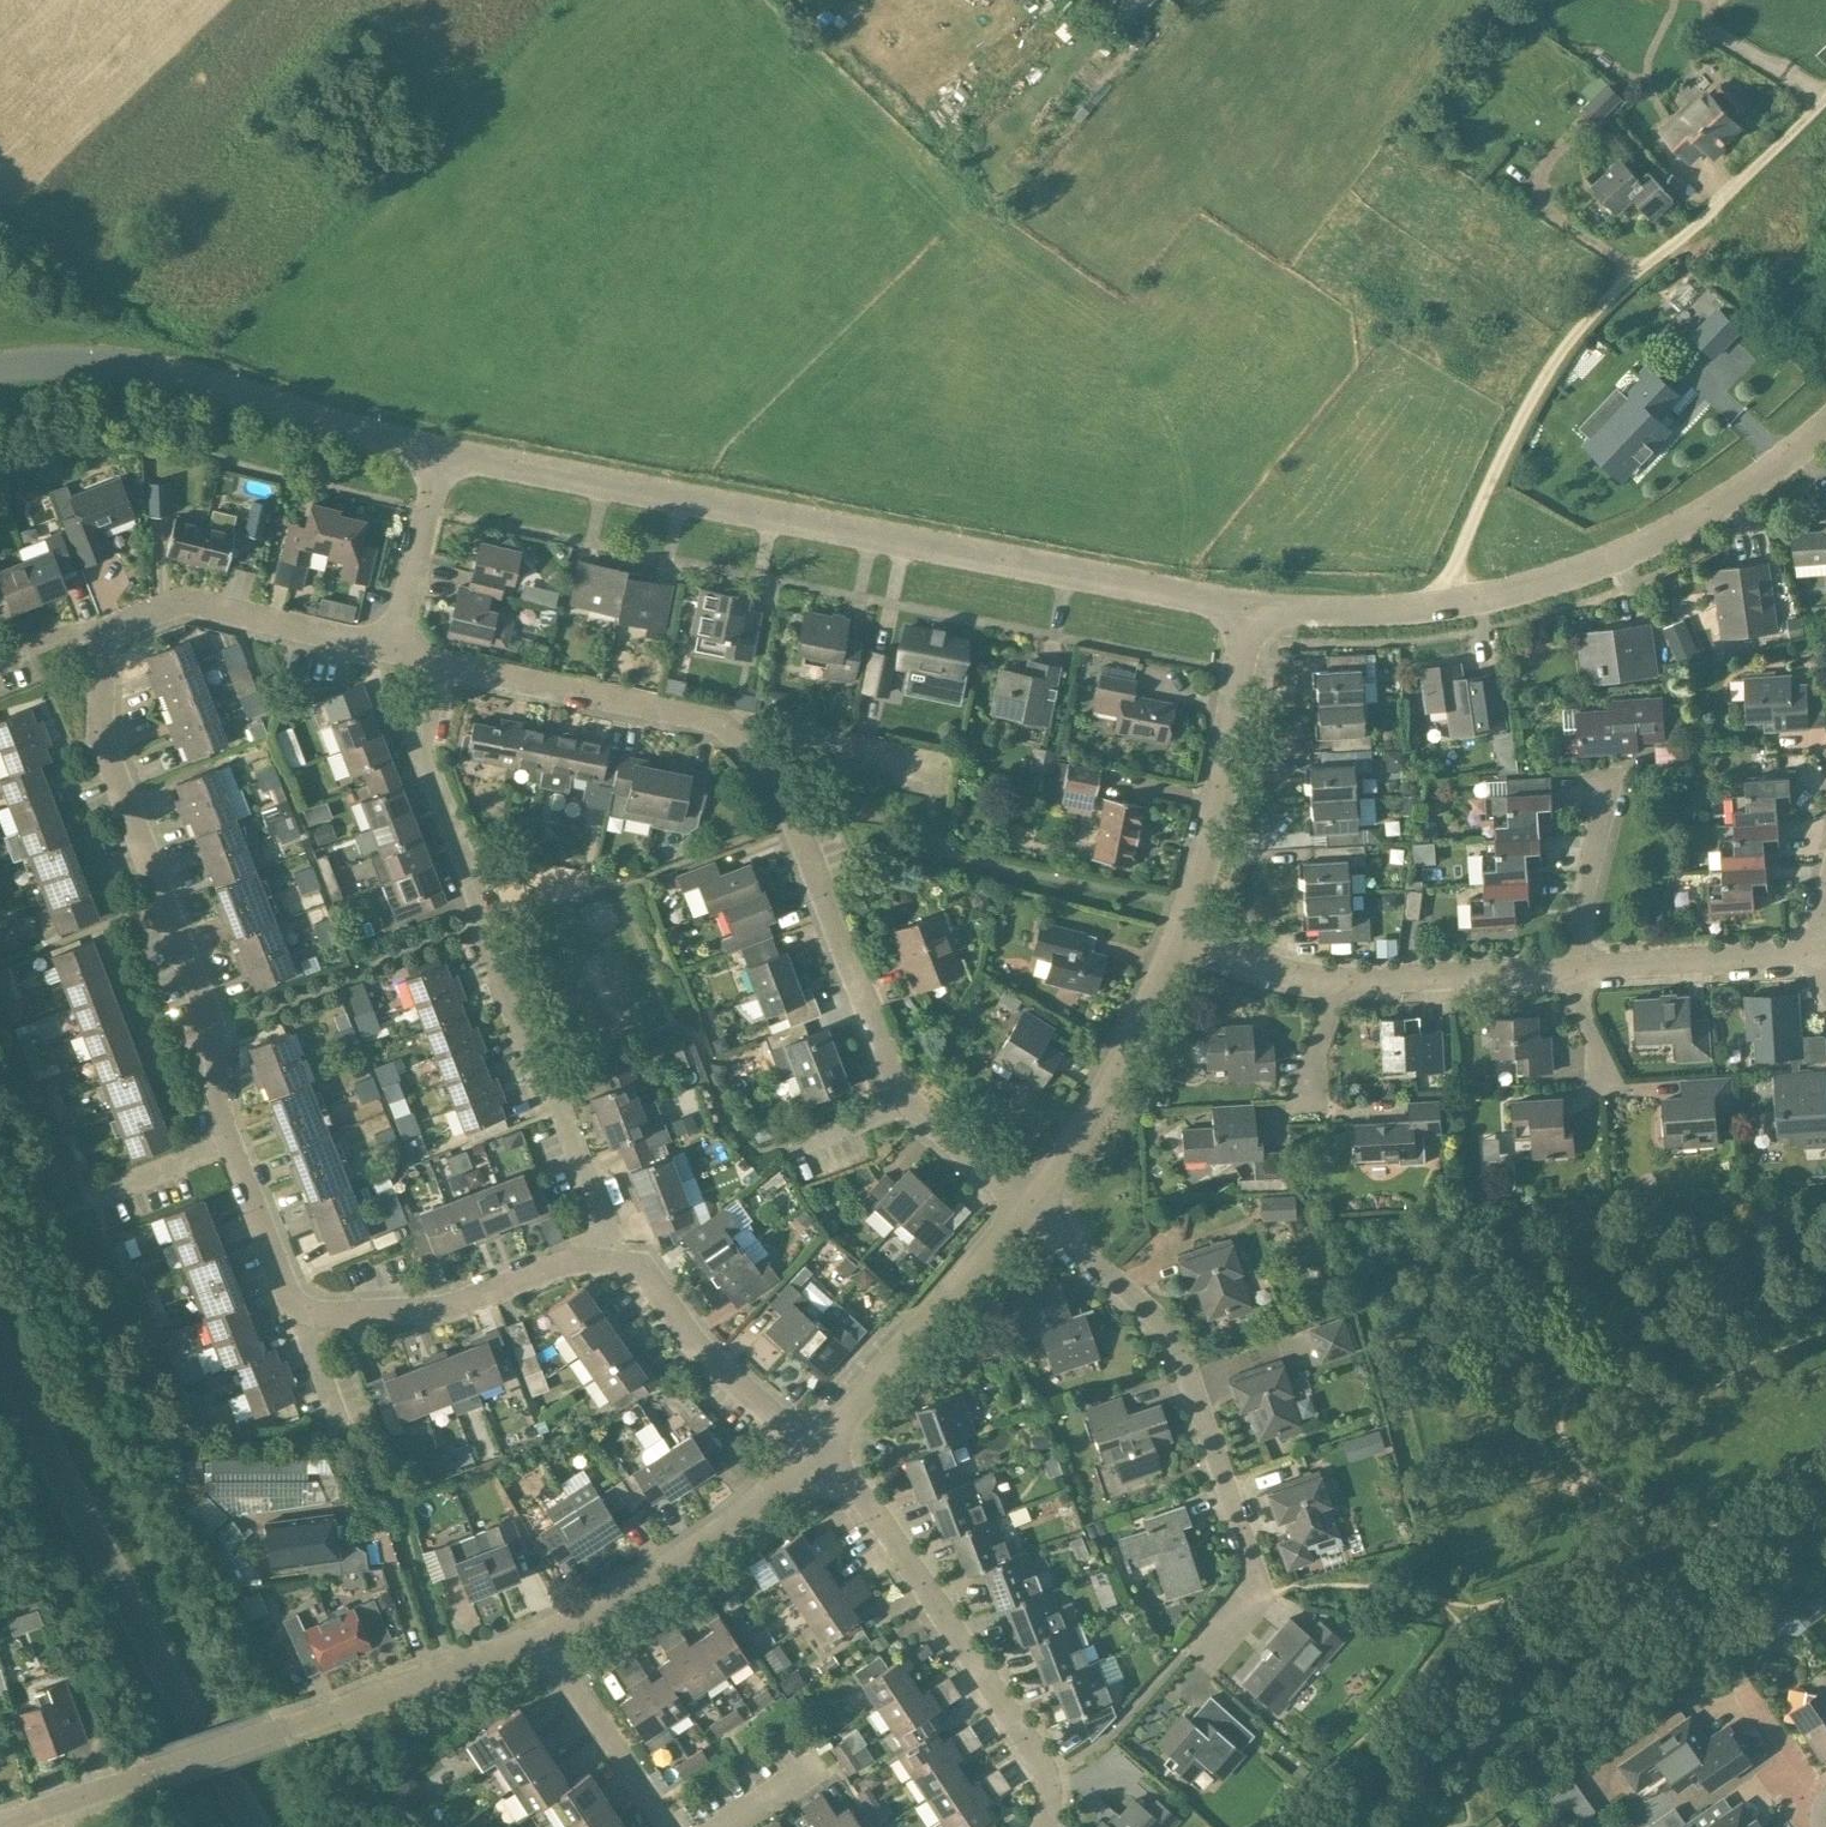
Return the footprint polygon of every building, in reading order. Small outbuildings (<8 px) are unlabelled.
[(1107,11),(1127,30),(1155,0),(1117,0),(1107,11)] [(1584,108),(1598,123),(1623,99),(1609,84),(1584,108)] [(1660,133),(1689,162),(1703,148),(1710,155),(1738,127),(1729,118),(1740,107),(1719,85),(1708,96),(1706,94),(1692,107),(1690,104),(1660,133)] [(1633,199),(1652,219),(1672,200),(1647,173),(1639,180),(1620,160),(1591,187),(1616,214),(1633,199)] [(1740,329),(1719,309),(1709,319),(1731,339),(1740,329)] [(1632,401),(1592,443),(1624,473),(1638,458),(1644,463),(1655,450),(1650,445),(1665,429),(1654,420),(1676,397),(1651,374),(1628,398),(1632,401)] [(68,486),(52,492),(81,566),(112,554),(103,530),(134,518),(119,479),(72,497),(68,486)] [(149,516),(169,515),(168,482),(149,482),(149,516)] [(252,501),(245,534),(263,538),(271,506),(252,501)] [(326,558),(328,559),(339,511),(311,505),(304,534),(288,530),(282,559),(307,565),(311,549),(328,552),(326,558)] [(340,511),(339,511),(328,559),(344,563),(340,578),(366,585),(374,553),(359,549),(366,520),(339,514),(340,511)] [(183,561),(195,564),(205,526),(174,518),(165,554),(183,558),(183,561)] [(234,533),(205,526),(195,564),(207,567),(208,564),(226,568),(234,533)] [(49,551),(24,561),(39,601),(66,591),(59,575),(72,570),(57,532),(44,538),(49,551)] [(1792,537),(1795,564),(1825,562),(1825,534),(1792,537)] [(459,588),(458,590),(499,599),(502,582),(512,584),(519,553),(479,544),(469,590),(459,588)] [(39,601),(24,561),(0,570),(0,598),(6,596),(13,612),(39,601)] [(1723,638),(1776,631),(1767,563),(1707,571),(1710,592),(1717,591),(1723,638)] [(615,621),(616,621),(626,571),(594,565),(590,586),(575,584),(571,606),(616,615),(615,621)] [(642,575),(626,571),(616,621),(646,627),(645,635),(659,638),(662,622),(648,619),(655,584),(641,581),(642,575)] [(518,595),(554,603),(557,590),(521,581),(518,595)] [(496,610),(495,614),(487,612),(490,598),(498,600),(499,599),(458,590),(448,635),(488,644),(506,649),(515,614),(496,610)] [(695,650),(723,656),(753,662),(756,642),(740,639),(748,600),(701,590),(693,633),(698,634),(695,650)] [(352,619),(353,603),(316,598),(314,614),(352,619)] [(803,663),(825,667),(823,676),(852,681),(859,644),(844,641),(847,621),(805,613),(797,653),(804,654),(803,663)] [(1801,618),(1787,620),(1789,639),(1804,637),(1801,618)] [(1682,621),(1665,628),(1683,670),(1700,663),(1682,621)] [(1603,682),(1654,676),(1647,624),(1581,633),(1584,658),(1600,656),(1603,682)] [(931,632),(905,627),(897,666),(959,679),(966,642),(931,635),(931,632)] [(147,672),(152,684),(198,666),(187,640),(148,655),(154,669),(147,672)] [(220,651),(224,661),(243,654),(239,643),(220,651)] [(862,692),(888,697),(896,656),(871,651),(862,692)] [(247,664),(243,654),(224,661),(227,671),(247,664)] [(1375,654),(1365,654),(1336,656),(1337,671),(1314,672),(1316,706),(1336,705),(1366,703),(1365,683),(1360,683),(1359,676),(1377,675),(1375,654)] [(1046,724),(1057,668),(1028,662),(1025,676),(1000,671),(992,714),(1046,724)] [(1453,734),(1506,727),(1499,673),(1462,679),(1460,664),(1422,669),(1428,711),(1449,708),(1453,734)] [(208,692),(198,666),(152,684),(157,695),(163,693),(169,707),(208,692)] [(1095,700),(1121,705),(1115,731),(1166,741),(1173,706),(1133,698),(1136,681),(1099,673),(1095,700)] [(1765,730),(1809,727),(1807,684),(1792,685),(1791,676),(1744,678),(1746,722),(1765,720),(1765,730)] [(239,698),(243,708),(262,701),(258,691),(239,698)] [(218,717),(208,692),(169,707),(174,720),(167,723),(172,735),(218,717)] [(325,726),(331,724),(341,750),(385,732),(380,720),(374,722),(363,695),(337,705),(337,706),(320,712),(325,726)] [(1565,735),(1579,734),(1580,751),(1612,750),(1612,752),(1636,751),(1636,740),(1663,738),(1661,699),(1614,701),(1614,711),(1579,713),(1579,707),(1564,708),(1565,735)] [(266,712),(262,701),(243,708),(247,719),(266,712)] [(1363,736),(1362,724),(1362,722),(1367,722),(1366,703),(1336,705),(1316,706),(1318,739),(1331,738),(1332,753),(1370,751),(1369,735),(1363,736)] [(1670,736),(1683,735),(1682,703),(1669,703),(1670,736)] [(0,751),(47,733),(42,721),(34,724),(29,710),(0,722),(0,750),(0,751)] [(228,744),(218,717),(172,735),(178,752),(185,749),(189,759),(228,744)] [(459,758),(466,760),(507,768),(505,781),(512,782),(513,777),(514,777),(523,729),(522,729),(523,725),(501,720),(499,729),(473,724),(471,735),(467,735),(463,737),(459,758)] [(287,725),(274,730),(287,765),(301,760),(287,725)] [(540,786),(541,787),(551,735),(523,729),(514,777),(540,782),(540,786)] [(1517,761),(1510,729),(1493,733),(1500,764),(1517,761)] [(351,775),(355,785),(367,781),(368,784),(394,774),(383,746),(389,743),(385,732),(341,750),(351,775)] [(0,751),(10,776),(39,765),(49,761),(44,748),(52,745),(47,733),(0,751)] [(563,735),(563,737),(551,735),(541,787),(569,792),(572,777),(579,740),(574,739),(575,738),(573,735),(566,734),(563,735)] [(584,792),(585,792),(584,800),(587,805),(608,809),(617,764),(604,761),(607,746),(579,740),(572,777),(587,780),(584,792)] [(1030,770),(1051,774),(1055,751),(1035,747),(1030,770)] [(1371,770),(1370,751),(1332,753),(1330,753),(1330,751),(1329,751),(1330,765),(1308,767),(1310,801),(1358,798),(1357,779),(1353,779),(1353,772),(1371,770)] [(618,757),(617,764),(608,809),(608,814),(652,823),(662,772),(643,768),(644,762),(618,757)] [(1064,780),(1062,792),(1096,798),(1102,768),(1069,762),(1068,764),(1055,761),(1052,778),(1064,780)] [(254,772),(258,782),(277,775),(273,764),(254,772)] [(10,805),(55,788),(50,776),(44,778),(39,765),(10,776),(0,780),(10,805)] [(177,800),(181,812),(226,794),(215,769),(176,784),(181,798),(177,800)] [(698,825),(700,812),(701,812),(709,775),(685,770),(684,776),(662,772),(652,823),(651,826),(688,833),(698,825)] [(361,801),(371,828),(416,810),(411,798),(404,801),(394,774),(368,784),(373,797),(361,801)] [(281,785),(277,775),(258,782),(263,793),(281,785)] [(1732,796),(1734,825),(1778,823),(1778,809),(1792,808),(1791,778),(1745,781),(1746,795),(1732,796)] [(10,805),(20,831),(59,816),(54,803),(59,800),(55,788),(10,805)] [(1488,818),(1495,818),(1496,840),(1541,837),(1540,822),(1554,821),(1552,792),(1486,796),(1488,818)] [(235,820),(226,794),(181,812),(186,824),(190,822),(195,836),(235,820)] [(284,797),(259,809),(265,822),(290,810),(284,797)] [(1131,867),(1143,806),(1103,798),(1091,860),(1131,867)] [(1356,823),(1356,817),(1360,817),(1358,798),(1310,801),(1312,834),(1325,833),(1326,847),(1326,848),(1364,846),(1362,823),(1356,823)] [(371,828),(381,853),(419,838),(413,824),(420,821),(416,810),(371,828)] [(274,822),(278,833),(297,826),(293,815),(274,822)] [(20,831),(29,856),(75,839),(70,827),(64,829),(59,816),(20,831)] [(245,846),(235,820),(195,836),(201,849),(196,851),(200,863),(245,846)] [(331,822),(312,830),(319,847),(338,839),(331,822)] [(517,837),(530,839),(533,825),(520,823),(517,837)] [(1780,852),(1778,823),(1734,825),(1734,839),(1720,839),(1722,869),(1767,867),(1767,853),(1780,852)] [(546,828),(533,825),(530,839),(543,842),(546,828)] [(301,836),(297,826),(278,833),(282,844),(301,836)] [(1483,854),(1485,884),(1529,881),(1528,866),(1543,865),(1541,837),(1496,840),(1497,853),(1483,854)] [(381,853),(391,878),(435,861),(430,849),(424,851),(419,838),(381,853)] [(29,856),(39,882),(78,867),(73,854),(79,851),(75,839),(29,856)] [(1435,861),(1434,842),(1413,842),(1414,862),(1435,861)] [(255,871),(245,846),(200,863),(205,876),(210,874),(215,887),(255,871)] [(1365,865),(1364,846),(1326,848),(1326,847),(1325,847),(1325,846),(1322,846),(1323,861),(1301,862),(1304,896),(1353,893),(1351,874),(1347,874),(1346,867),(1365,865)] [(316,858),(323,876),(334,872),(327,854),(316,858)] [(397,921),(418,913),(444,903),(433,875),(439,873),(435,861),(391,878),(382,882),(397,921)] [(709,914),(723,909),(763,894),(758,879),(754,880),(748,866),(718,877),(713,863),(678,876),(684,893),(699,887),(709,914)] [(293,873),(297,884),(316,877),(312,866),(293,873)] [(39,882),(49,907),(94,890),(89,878),(83,880),(78,867),(39,882)] [(1769,895),(1767,867),(1722,869),(1722,882),(1709,883),(1711,913),(1755,911),(1754,896),(1769,895)] [(265,896),(255,871),(215,887),(220,900),(215,902),(219,914),(265,896)] [(343,897),(334,872),(323,876),(332,901),(343,897)] [(321,887),(316,877),(297,884),(302,895),(321,887)] [(1531,909),(1529,881),(1485,884),(1485,897),(1471,898),(1473,928),(1518,925),(1517,910),(1531,909)] [(1407,889),(1404,917),(1420,919),(1423,891),(1407,889)] [(99,902),(94,890),(49,907),(59,934),(98,919),(93,904),(99,902)] [(1369,918),(1356,919),(1350,919),(1349,912),(1354,912),(1353,893),(1304,896),(1306,929),(1328,928),(1329,942),(1370,939),(1369,918)] [(728,954),(740,949),(772,937),(767,922),(773,920),(763,894),(723,909),(732,934),(722,938),(728,954)] [(275,922),(265,896),(219,914),(224,926),(229,924),(234,937),(275,922)] [(905,965),(915,991),(962,973),(939,915),(897,932),(909,963),(905,965)] [(313,924),(317,935),(336,927),(332,917),(313,924)] [(285,947),(275,922),(234,937),(240,951),(235,953),(239,965),(285,947)] [(1033,954),(1052,959),(1046,981),(1095,993),(1104,956),(1079,949),(1083,934),(1041,923),(1033,954)] [(341,938),(336,927),(317,935),(321,946),(341,938)] [(779,955),(772,937),(740,949),(747,967),(746,968),(756,994),(795,979),(785,952),(779,955)] [(48,984),(62,979),(63,982),(108,964),(103,952),(97,955),(91,941),(53,956),(57,966),(43,971),(48,984)] [(295,974),(285,947),(239,965),(244,976),(249,975),(255,989),(295,974)] [(406,978),(416,1004),(460,987),(456,976),(449,978),(440,954),(406,966),(410,976),(406,978)] [(63,982),(73,1007),(111,992),(106,979),(113,976),(108,964),(63,982)] [(16,999),(21,997),(10,966),(0,970),(0,990),(5,1002),(16,999)] [(766,1018),(772,1034),(795,1026),(820,1017),(811,993),(802,996),(795,979),(756,994),(765,1018),(766,1018)] [(416,1004),(425,1030),(463,1015),(458,1002),(465,999),(460,987),(416,1004)] [(73,1007),(83,1033),(128,1016),(123,1003),(117,1006),(111,992),(73,1007)] [(1793,1057),(1793,1071),(1801,1071),(1801,1063),(1825,1061),(1825,1036),(1824,1034),(1800,1036),(1797,994),(1747,998),(1748,1020),(1756,1019),(1759,1059),(1793,1057)] [(1679,1060),(1709,1058),(1707,1021),(1689,1022),(1688,997),(1636,1000),(1638,1041),(1678,1039),(1679,1060)] [(23,1017),(16,999),(5,1002),(12,1021),(23,1017)] [(335,1010),(343,1029),(352,1025),(345,1007),(335,1010)] [(374,1009),(356,1016),(360,1026),(378,1019),(374,1009)] [(1040,1088),(1057,1060),(1040,1050),(1052,1030),(1023,1012),(994,1060),(1040,1088)] [(425,1030),(435,1055),(480,1038),(476,1027),(469,1029),(463,1015),(425,1030)] [(83,1033),(93,1059),(132,1044),(126,1030),(133,1028),(128,1016),(83,1033)] [(1524,1072),(1554,1070),(1552,1036),(1541,1037),(1539,1016),(1491,1019),(1494,1056),(1523,1054),(1524,1072)] [(1423,1072),(1446,1071),(1444,1030),(1413,1031),(1412,1018),(1383,1019),(1385,1069),(1423,1068),(1423,1072)] [(382,1030),(378,1019),(360,1026),(358,1026),(362,1038),(382,1030)] [(15,1029),(25,1054),(36,1050),(29,1033),(30,1033),(27,1024),(15,1029)] [(352,1025),(343,1029),(334,1032),(338,1043),(357,1036),(352,1025)] [(788,1056),(795,1077),(837,1060),(834,1050),(838,1049),(830,1027),(800,1039),(795,1026),(772,1034),(764,1038),(773,1062),(788,1056)] [(1235,1079),(1273,1077),(1271,1049),(1250,1050),(1249,1027),(1206,1030),(1208,1064),(1234,1062),(1235,1079)] [(249,1065),(253,1077),(299,1059),(289,1032),(250,1048),(255,1062),(249,1065)] [(357,1036),(338,1043),(342,1054),(361,1046),(357,1036)] [(435,1055),(445,1081),(483,1066),(478,1053),(485,1051),(480,1038),(435,1055)] [(673,1049),(687,1086),(704,1080),(690,1043),(673,1049)] [(93,1059),(103,1084),(148,1066),(143,1054),(137,1057),(132,1044),(93,1059)] [(43,1067),(36,1050),(25,1054),(35,1080),(53,1073),(50,1064),(43,1067)] [(309,1084),(299,1059),(253,1077),(258,1088),(264,1086),(270,1100),(309,1084)] [(374,1068),(378,1078),(398,1071),(394,1060),(374,1068)] [(848,1088),(837,1060),(795,1077),(802,1094),(787,1099),(796,1124),(828,1112),(822,1098),(848,1088)] [(103,1084),(112,1110),(151,1095),(146,1081),(153,1078),(148,1066),(103,1084)] [(445,1081),(455,1106),(500,1089),(495,1077),(488,1080),(483,1066),(445,1081)] [(591,1113),(596,1126),(641,1108),(636,1095),(641,1093),(631,1067),(605,1077),(610,1090),(591,1097),(597,1111),(591,1113)] [(402,1081),(398,1072),(398,1071),(378,1078),(382,1089),(402,1081)] [(353,1084),(357,1094),(376,1086),(372,1076),(353,1084)] [(1798,1132),(1799,1148),(1825,1146),(1825,1093),(1814,1094),(1813,1077),(1774,1079),(1778,1133),(1798,1132)] [(1714,1109),(1732,1107),(1729,1079),(1694,1082),(1695,1097),(1665,1099),(1669,1147),(1717,1143),(1714,1109)] [(45,1085),(52,1103),(63,1099),(56,1081),(45,1085)] [(319,1110),(309,1084),(270,1100),(275,1113),(269,1116),(274,1128),(319,1110)] [(380,1097),(376,1086),(357,1094),(361,1105),(380,1097)] [(505,1101),(500,1089),(455,1106),(465,1132),(504,1117),(498,1103),(505,1101)] [(112,1110),(122,1135),(168,1117),(163,1106),(156,1108),(151,1095),(112,1110)] [(70,1117),(63,1099),(52,1103),(59,1121),(70,1117)] [(1534,1157),(1574,1154),(1573,1127),(1564,1128),(1562,1099),(1514,1102),(1516,1138),(1533,1137),(1534,1157)] [(1427,1162),(1425,1135),(1442,1134),(1440,1100),(1410,1102),(1411,1121),(1356,1124),(1357,1143),(1355,1143),(1355,1150),(1356,1149),(1357,1160),(1400,1157),(1401,1164),(1427,1162)] [(1206,1162),(1264,1158),(1262,1132),(1255,1132),(1253,1103),(1212,1106),(1213,1127),(1182,1129),(1184,1156),(1206,1155),(1206,1162)] [(650,1133),(641,1108),(596,1126),(600,1137),(605,1136),(611,1150),(621,1146),(625,1159),(665,1144),(659,1130),(650,1133)] [(329,1136),(319,1110),(274,1128),(279,1140),(285,1138),(290,1151),(329,1136)] [(414,1111),(404,1115),(395,1118),(394,1119),(397,1129),(418,1122),(414,1111)] [(694,1114),(673,1122),(678,1135),(699,1127),(694,1114)] [(172,1129),(168,1117),(122,1135),(132,1160),(171,1145),(166,1132),(172,1129)] [(422,1133),(418,1122),(397,1129),(401,1140),(422,1133)] [(392,1127),(384,1130),(373,1135),(377,1145),(397,1138),(392,1127)] [(518,1129),(486,1139),(490,1152),(522,1142),(518,1129)] [(65,1136),(72,1154),(83,1150),(76,1132),(65,1136)] [(339,1160),(329,1136),(290,1151),(295,1164),(289,1166),(294,1178),(339,1160)] [(401,1149),(397,1138),(377,1145),(381,1156),(401,1149)] [(679,1183),(665,1144),(625,1159),(635,1184),(629,1186),(634,1200),(679,1183)] [(89,1167),(83,1150),(72,1154),(79,1171),(89,1167)] [(466,1150),(455,1154),(462,1171),(473,1167),(466,1150)] [(452,1174),(462,1171),(455,1154),(446,1158),(452,1174)] [(299,1190),(305,1188),(310,1202),(349,1187),(339,1160),(294,1178),(299,1190)] [(770,1195),(789,1182),(788,1181),(791,1179),(785,1164),(778,1169),(781,1172),(763,1185),(770,1195)] [(372,1177),(377,1192),(393,1187),(387,1171),(372,1177)] [(895,1228),(901,1221),(902,1222),(930,1191),(929,1191),(928,1193),(906,1173),(897,1183),(885,1173),(865,1196),(876,1206),(873,1208),(895,1228)] [(543,1187),(530,1192),(523,1174),(496,1184),(511,1224),(525,1219),(527,1224),(539,1220),(549,1246),(564,1239),(554,1214),(553,1215),(543,1187)] [(1287,1180),(1287,1178),(1255,1180),(1256,1180),(1256,1192),(1288,1190),(1287,1180)] [(693,1204),(688,1206),(679,1183),(634,1200),(638,1212),(646,1209),(656,1236),(699,1220),(693,1204)] [(498,1229),(511,1224),(496,1184),(471,1193),(489,1239),(500,1235),(498,1229)] [(310,1202),(315,1215),(309,1218),(314,1230),(359,1212),(349,1187),(310,1202)] [(393,1187),(377,1192),(375,1193),(379,1203),(397,1197),(393,1187)] [(952,1211),(930,1191),(902,1222),(917,1236),(908,1245),(925,1260),(951,1231),(941,1223),(952,1211)] [(471,1193),(445,1203),(460,1243),(472,1238),(475,1244),(489,1239),(471,1193)] [(1260,1197),(1262,1222),(1296,1219),(1294,1194),(1260,1197)] [(397,1197),(379,1203),(383,1213),(400,1207),(397,1197)] [(214,1211),(208,1214),(203,1201),(164,1216),(174,1241),(219,1223),(214,1211)] [(448,1254),(446,1248),(460,1243),(445,1203),(419,1213),(419,1214),(414,1216),(409,1202),(401,1205),(412,1235),(411,1236),(421,1264),(448,1254)] [(713,1272),(760,1240),(759,1239),(757,1240),(750,1230),(736,1227),(725,1210),(703,1225),(710,1236),(691,1249),(708,1275),(713,1272)] [(319,1242),(324,1240),(329,1252),(368,1236),(359,1212),(314,1230),(319,1242)] [(224,1236),(219,1223),(174,1241),(184,1267),(222,1252),(217,1238),(224,1236)] [(1228,1318),(1252,1310),(1240,1274),(1242,1273),(1230,1239),(1177,1257),(1189,1291),(1197,1288),(1208,1320),(1227,1314),(1228,1318)] [(113,1245),(120,1262),(131,1258),(124,1240),(113,1245)] [(779,1280),(764,1258),(769,1254),(760,1240),(713,1272),(729,1296),(748,1283),(756,1296),(779,1280)] [(184,1267),(188,1276),(181,1279),(187,1295),(239,1275),(234,1263),(227,1265),(222,1252),(184,1267)] [(132,1261),(131,1258),(120,1262),(127,1280),(137,1276),(135,1270),(141,1268),(138,1259),(132,1261)] [(242,1302),(237,1289),(244,1287),(239,1275),(187,1295),(193,1311),(201,1308),(204,1317),(242,1302)] [(781,1316),(766,1332),(787,1352),(791,1349),(818,1320),(815,1323),(802,1312),(810,1304),(795,1291),(804,1281),(799,1275),(770,1306),(781,1316)] [(587,1283),(582,1286),(548,1311),(565,1334),(599,1310),(590,1298),(595,1294),(587,1283)] [(1053,1367),(1095,1352),(1082,1318),(1070,1322),(1057,1284),(1012,1300),(1025,1337),(1041,1332),(1053,1367)] [(144,1292),(151,1310),(163,1305),(156,1287),(144,1292)] [(247,1315),(242,1302),(204,1317),(214,1343),(259,1325),(254,1313),(247,1315)] [(170,1322),(163,1305),(151,1310),(158,1327),(170,1322)] [(607,1322),(599,1310),(565,1334),(580,1356),(620,1329),(612,1318),(607,1322)] [(818,1320),(791,1349),(823,1379),(839,1362),(866,1330),(848,1313),(831,1332),(818,1320)] [(1355,1353),(1342,1317),(1307,1329),(1320,1365),(1355,1353)] [(513,1350),(518,1360),(535,1353),(531,1343),(522,1320),(507,1326),(516,1349),(513,1350)] [(224,1369),(235,1364),(262,1353),(257,1340),(264,1337),(259,1325),(214,1343),(224,1369)] [(631,1355),(622,1342),(627,1339),(620,1329),(580,1356),(596,1379),(631,1355)] [(472,1340),(475,1346),(461,1351),(477,1391),(502,1381),(505,1390),(519,1384),(509,1358),(498,1330),(472,1340)] [(183,1356),(182,1354),(176,1338),(164,1343),(171,1360),(183,1356)] [(273,1349),(262,1353),(235,1364),(245,1389),(289,1372),(285,1360),(279,1363),(273,1349)] [(461,1351),(447,1356),(445,1351),(433,1355),(451,1400),(477,1391),(461,1351)] [(421,1360),(423,1365),(410,1370),(426,1410),(451,1400),(433,1355),(421,1360)] [(612,1401),(627,1391),(636,1403),(660,1386),(644,1363),(639,1366),(631,1355),(596,1379),(612,1401)] [(189,1374),(183,1356),(171,1360),(178,1378),(189,1374)] [(1279,1440),(1302,1432),(1289,1395),(1292,1394),(1281,1361),(1227,1379),(1239,1412),(1247,1409),(1258,1440),(1277,1434),(1279,1440)] [(524,1375),(529,1387),(546,1380),(542,1369),(524,1375)] [(381,1374),(383,1380),(392,1404),(378,1409),(390,1438),(405,1431),(401,1419),(426,1410),(410,1370),(395,1376),(393,1370),(381,1374)] [(294,1384),(289,1372),(245,1389),(255,1416),(293,1401),(288,1386),(294,1384)] [(184,1393),(191,1410),(202,1406),(207,1404),(203,1395),(199,1397),(196,1390),(204,1386),(201,1378),(182,1385),(185,1393),(184,1393)] [(550,1390),(546,1380),(529,1387),(532,1396),(550,1390)] [(917,1410),(932,1449),(933,1451),(947,1446),(976,1434),(960,1393),(917,1410)] [(1151,1445),(1169,1440),(1158,1406),(1125,1417),(1120,1402),(1088,1412),(1104,1461),(1115,1457),(1123,1481),(1159,1469),(1151,1445)] [(213,1434),(202,1406),(191,1410),(201,1435),(213,1434)] [(691,1436),(670,1450),(693,1485),(714,1472),(711,1467),(725,1458),(706,1429),(692,1438),(691,1436)] [(648,1466),(633,1476),(651,1505),(665,1496),(669,1501),(693,1485),(670,1450),(662,1437),(646,1447),(644,1451),(643,1455),(644,1461),(648,1466)] [(1347,1457),(1384,1448),(1382,1440),(1345,1449),(1347,1457)] [(920,1501),(929,1497),(962,1484),(947,1446),(933,1451),(932,1449),(904,1460),(920,1501)] [(307,1459),(211,1459),(211,1476),(308,1476),(308,1471),(318,1471),(332,1504),(345,1502),(326,1458),(307,1457),(307,1459)] [(1314,1561),(1309,1548),(1315,1547),(1317,1552),(1340,1544),(1327,1507),(1330,1506),(1319,1472),(1265,1490),(1277,1524),(1285,1521),(1291,1539),(1279,1544),(1288,1570),(1314,1561)] [(993,1474),(970,1483),(969,1481),(962,1484),(929,1497),(944,1537),(952,1534),(993,1518),(1005,1513),(997,1495),(996,1493),(993,1491),(991,1490),(996,1480),(993,1474)] [(589,1481),(567,1495),(587,1527),(599,1546),(620,1532),(617,1527),(631,1517),(613,1489),(600,1498),(589,1481)] [(543,1557),(552,1551),(559,1563),(573,1554),(577,1560),(599,1546),(587,1527),(567,1495),(545,1510),(555,1526),(533,1541),(543,1557)] [(1180,1527),(1189,1524),(1183,1508),(1144,1521),(1147,1531),(1119,1541),(1125,1558),(1123,1559),(1127,1571),(1131,1570),(1129,1565),(1153,1557),(1167,1599),(1200,1588),(1180,1527)] [(339,1574),(337,1561),(338,1561),(332,1516),(265,1525),(271,1569),(315,1564),(317,1577),(339,1574)] [(1008,1558),(993,1518),(952,1534),(967,1574),(981,1569),(1008,1558)] [(498,1526),(474,1535),(495,1590),(520,1580),(509,1553),(523,1548),(513,1520),(498,1526)] [(765,1556),(780,1578),(837,1540),(831,1531),(810,1545),(801,1532),(765,1556)] [(474,1535),(449,1545),(435,1550),(445,1577),(459,1571),(470,1599),(495,1590),(474,1535)] [(1080,1536),(1070,1541),(1078,1559),(1088,1555),(1080,1536)] [(844,1551),(837,1540),(780,1578),(795,1600),(830,1576),(823,1565),(844,1551)] [(997,1609),(1006,1606),(1041,1592),(1025,1552),(1008,1558),(981,1569),(997,1609)] [(1107,1570),(1092,1572),(1099,1608),(1114,1606),(1107,1570)] [(795,1600),(809,1622),(866,1584),(860,1574),(838,1588),(830,1576),(795,1600)] [(873,1594),(866,1584),(809,1622),(823,1644),(860,1619),(852,1608),(873,1594)] [(1021,1645),(1029,1643),(1063,1629),(1048,1589),(1041,1592),(1006,1606),(1021,1645)] [(388,1590),(373,1597),(380,1609),(394,1602),(388,1590)] [(261,1593),(242,1601),(250,1619),(269,1610),(261,1593)] [(326,1615),(328,1620),(346,1660),(370,1649),(359,1624),(376,1616),(369,1602),(349,1611),(346,1606),(326,1615)] [(38,1610),(27,1614),(32,1629),(43,1625),(38,1610)] [(321,1671),(346,1660),(328,1620),(303,1631),(296,1614),(282,1621),(298,1657),(312,1651),(321,1671)] [(714,1631),(702,1638),(726,1674),(748,1659),(719,1616),(709,1623),(714,1631)] [(1316,1665),(1319,1667),(1342,1641),(1320,1621),(1308,1635),(1289,1618),(1265,1645),(1271,1650),(1242,1683),(1278,1714),(1289,1702),(1286,1700),(1316,1665)] [(761,1621),(744,1633),(757,1653),(775,1641),(761,1621)] [(1044,1683),(1052,1679),(1086,1666),(1071,1626),(1063,1629),(1029,1643),(1044,1683)] [(704,1689),(726,1674),(702,1638),(690,1646),(685,1639),(675,1645),(704,1689)] [(682,1703),(704,1689),(675,1645),(665,1652),(671,1660),(658,1668),(664,1676),(682,1703)] [(862,1684),(877,1706),(913,1682),(906,1671),(913,1666),(906,1655),(862,1684)] [(1086,1666),(1052,1679),(1068,1720),(1081,1715),(1091,1740),(1115,1715),(1095,1663),(1086,1666)] [(779,1682),(788,1696),(806,1684),(797,1670),(779,1682)] [(687,1711),(682,1703),(664,1676),(652,1683),(648,1676),(638,1683),(666,1725),(687,1711)] [(946,1679),(932,1686),(940,1703),(955,1696),(946,1679)] [(877,1706),(891,1728),(935,1699),(928,1690),(921,1694),(913,1682),(877,1706)] [(39,1708),(23,1714),(39,1758),(70,1748),(59,1718),(74,1713),(63,1683),(34,1694),(39,1708)] [(644,1740),(666,1725),(638,1683),(628,1689),(632,1696),(620,1704),(644,1740)] [(767,1688),(752,1697),(760,1709),(774,1700),(767,1688)] [(1792,1711),(1801,1723),(1800,1732),(1808,1733),(1824,1756),(1825,1755),(1825,1688),(1792,1711)] [(1189,1719),(1183,1714),(1156,1745),(1175,1762),(1171,1767),(1189,1784),(1205,1766),(1222,1781),(1245,1755),(1240,1751),(1254,1735),(1210,1696),(1189,1719)] [(941,1709),(935,1699),(891,1728),(906,1749),(933,1731),(934,1732),(942,1727),(934,1714),(941,1709)] [(736,1708),(722,1717),(730,1729),(743,1720),(736,1708)] [(482,1771),(495,1764),(502,1759),(502,1757),(536,1735),(519,1709),(485,1731),(465,1744),(482,1771)] [(833,1724),(823,1710),(811,1718),(821,1732),(833,1724)] [(717,1738),(730,1729),(722,1717),(709,1726),(717,1738)] [(1661,1764),(1672,1780),(1714,1751),(1690,1717),(1671,1731),(1674,1734),(1662,1742),(1659,1739),(1621,1766),(1631,1781),(1656,1763),(1661,1764)] [(942,1744),(934,1732),(933,1731),(906,1749),(898,1755),(913,1777),(956,1748),(949,1738),(942,1744)] [(511,1789),(519,1784),(518,1782),(553,1760),(536,1735),(502,1757),(502,1759),(508,1766),(501,1771),(511,1789)] [(1734,1737),(1714,1751),(1672,1780),(1678,1789),(1693,1779),(1706,1781),(1711,1787),(1750,1760),(1746,1753),(1747,1745),(1739,1743),(1734,1737)] [(832,1748),(840,1762),(852,1754),(843,1741),(832,1748)] [(963,1758),(956,1748),(913,1777),(927,1799),(963,1775),(955,1763),(963,1758)] [(700,1749),(687,1758),(695,1770),(709,1761),(700,1749)] [(861,1767),(852,1754),(840,1762),(849,1775),(861,1767)] [(682,1779),(695,1770),(687,1758),(674,1766),(682,1779)] [(529,1814),(556,1796),(556,1795),(570,1785),(569,1785),(553,1760),(518,1782),(519,1784),(525,1792),(518,1797),(529,1814)] [(566,1826),(573,1822),(572,1820),(606,1799),(588,1772),(569,1785),(570,1785),(556,1795),(556,1796),(561,1804),(555,1809),(566,1826)] [(927,1799),(941,1820),(984,1791),(978,1782),(970,1787),(963,1775),(927,1799)] [(1596,1811),(1575,1781),(1550,1799),(1561,1815),(1573,1807),(1582,1820),(1596,1811)] [(857,1794),(865,1808),(878,1800),(869,1787),(857,1794)] [(930,1826),(979,1826),(991,1819),(983,1807),(991,1802),(984,1791),(941,1820),(930,1826)] [(850,1808),(837,1816),(823,1794),(813,1801),(830,1826),(862,1826),(850,1808)] [(622,1823),(606,1799),(572,1820),(573,1822),(576,1826),(616,1826),(622,1823)] [(1147,1810),(1134,1799),(1119,1816),(1116,1813),(1106,1825),(1102,1821),(1097,1826),(1175,1826),(1181,1820),(1157,1799),(1147,1810)] [(887,1814),(878,1800),(865,1808),(873,1821),(887,1814)] [(813,1801),(803,1807),(816,1826),(830,1826),(813,1801)] [(1757,1817),(1753,1819),(1742,1803),(1708,1826),(1763,1826),(1757,1817)] [(1646,1826),(1680,1826),(1687,1822),(1675,1806),(1646,1826)] [(1680,1826),(1705,1826),(1697,1815),(1687,1822),(1680,1826)]
